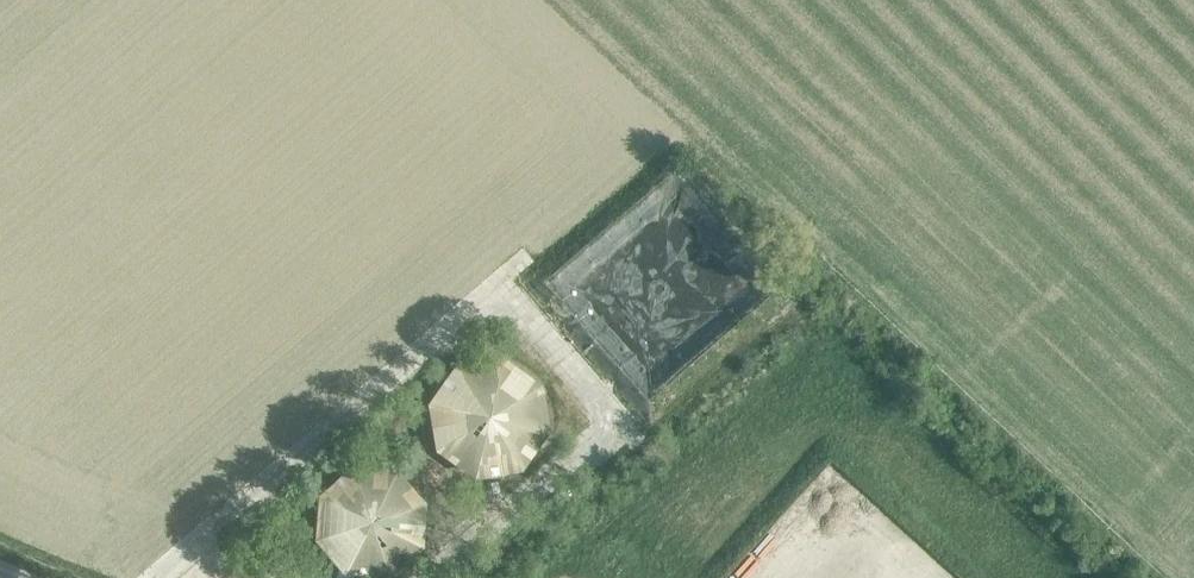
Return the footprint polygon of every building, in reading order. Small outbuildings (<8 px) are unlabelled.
[(579,351),(594,341),(550,277),(536,287),(579,351)] [(537,404),(546,389),(510,366),(487,402),(520,423),(527,414),(543,424),(550,412),(537,404)]
